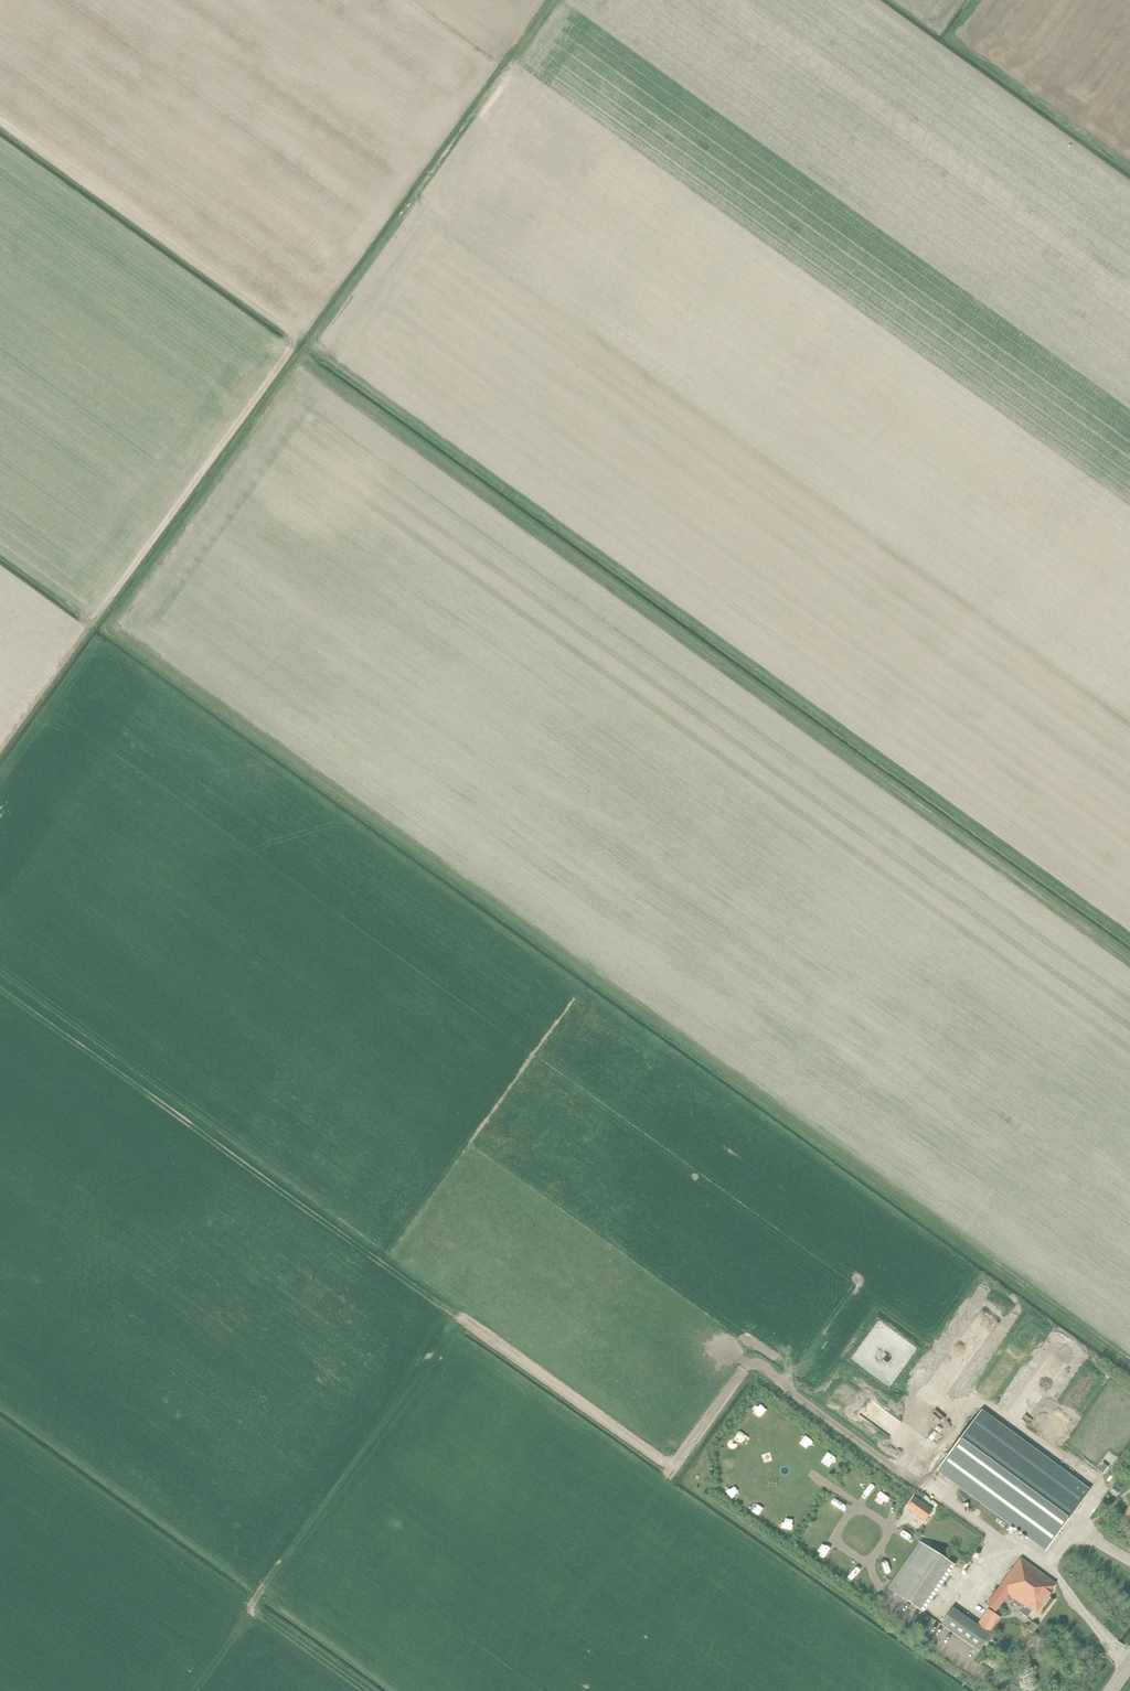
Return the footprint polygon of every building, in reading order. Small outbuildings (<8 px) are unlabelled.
[(936,1471),(1045,1551),(1090,1491),(982,1411),(936,1471)] [(1103,1464),(1098,1471),(1103,1475),(1108,1468),(1103,1464)] [(914,1499),(907,1509),(924,1521),(932,1512),(914,1499)] [(1121,1518),(1129,1523),(1129,1522),(1129,1505),(1121,1518)] [(919,1542),(887,1588),(923,1613),(955,1566),(935,1553),(919,1542)] [(1041,1589),(1049,1595),(1056,1586),(1021,1560),(987,1606),(995,1612),(1008,1595),(1009,1595),(1016,1586),(1034,1599),(1041,1589)] [(1016,1586),(1009,1595),(1025,1607),(1020,1614),(1027,1619),(1032,1613),(1035,1615),(1050,1595),(1049,1595),(1041,1589),(1034,1599),(1016,1586)] [(953,1608),(941,1625),(979,1652),(991,1635),(989,1633),(999,1618),(988,1610),(977,1625),(953,1608)] [(1032,1623),(1027,1630),(1033,1635),(1038,1627),(1032,1623)]
